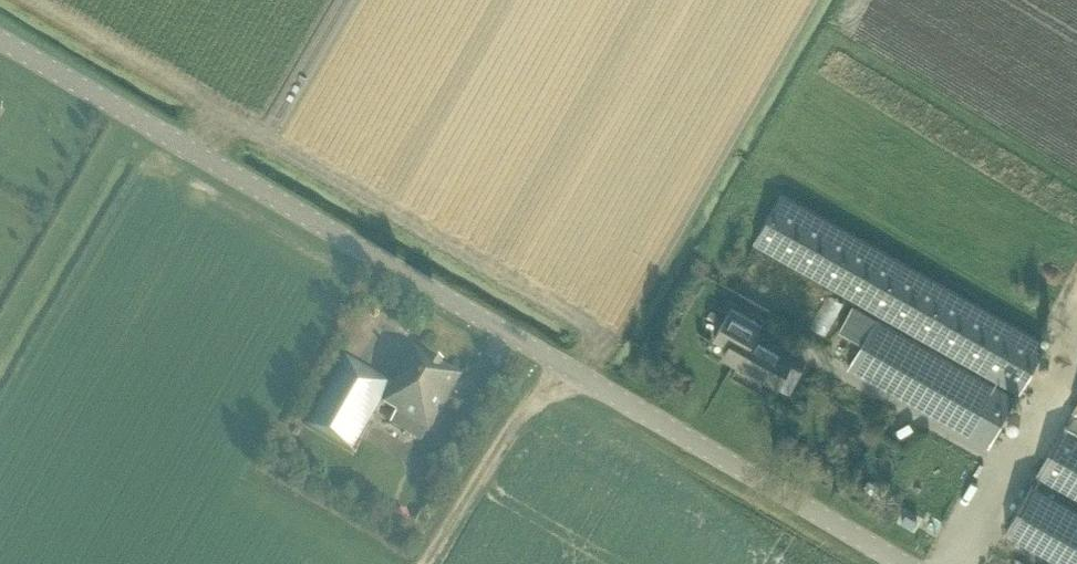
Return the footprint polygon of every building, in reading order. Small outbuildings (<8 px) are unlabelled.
[(1050,341),(784,191),(755,242),(1021,392),(1050,341)] [(990,447),(1019,396),(855,303),(841,329),(866,341),(850,367),(990,447)] [(764,322),(733,305),(716,335),(732,344),(726,355),(779,384),(797,350),(760,330),(764,322)] [(430,436),(463,378),(413,348),(393,385),(346,357),(306,427),(354,453),(383,404),(398,414),(397,416),(410,424),(406,432),(414,436),(418,428),(430,436)] [(1075,410),(1066,424),(1066,423),(1038,473),(1076,495),(1076,410),(1075,410)] [(1035,481),(1007,530),(1067,563),(1076,563),(1076,506),(1035,481)] [(394,514),(400,531),(410,528),(405,510),(394,514)]
